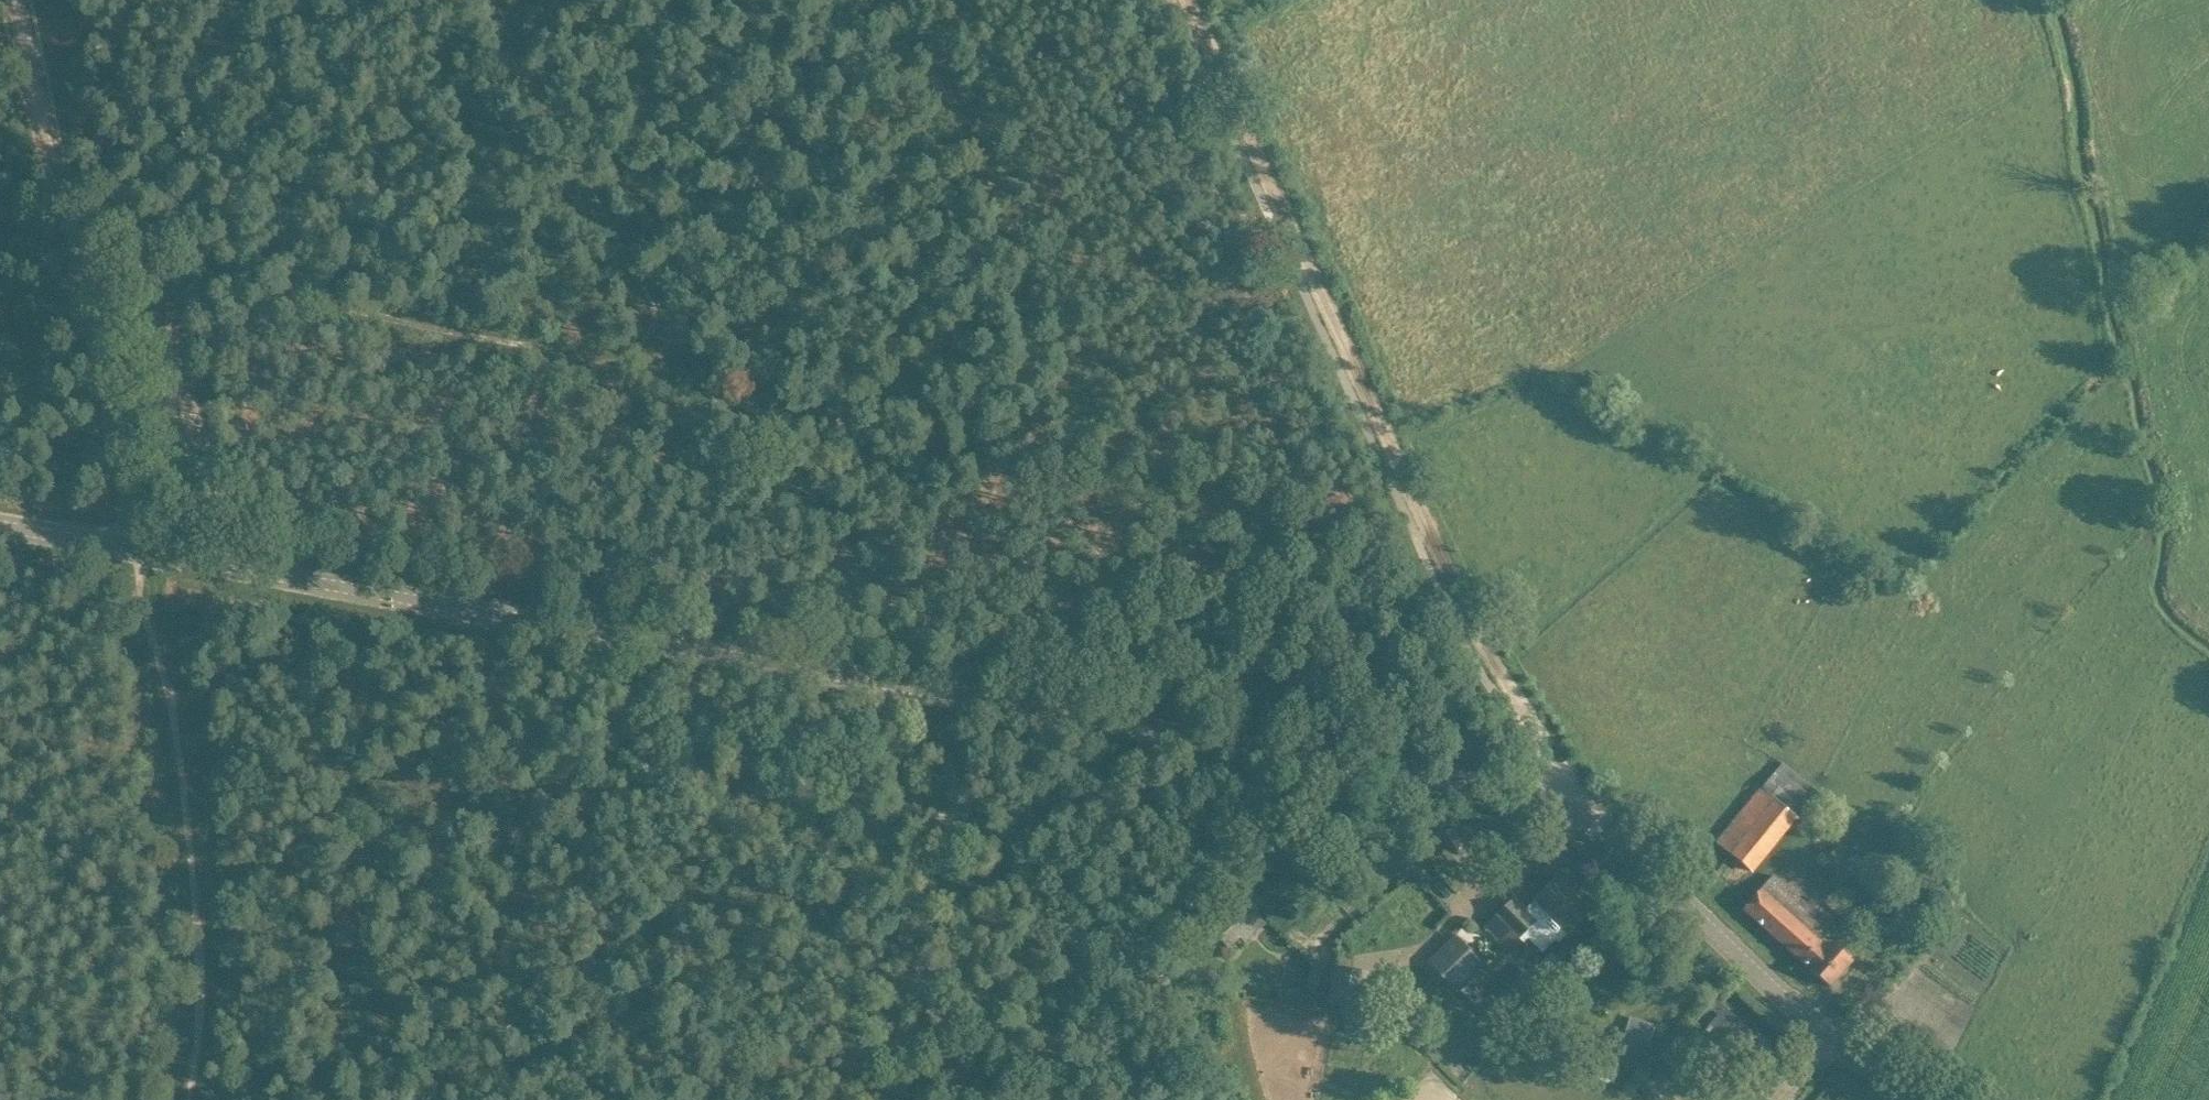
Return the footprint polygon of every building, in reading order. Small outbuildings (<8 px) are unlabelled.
[(1781,764),(1730,826),(1717,844),(1750,870),(1814,791),(1781,764)] [(1822,933),(1830,924),(1838,915),(1822,900),(1819,904),(1813,898),(1807,904),(1774,875),(1743,910),(1830,987),(1853,961),(1822,933)] [(1560,941),(1575,926),(1590,910),(1557,877),(1526,909),(1515,898),(1486,927),(1511,951),(1521,940),(1520,939),(1538,920),(1560,941)] [(1455,937),(1429,963),(1456,989),(1481,964),(1455,937)] [(1666,961),(1674,950),(1664,942),(1655,954),(1666,961)] [(1716,1015),(1697,1039),(1705,1046),(1723,1062),(1736,1048),(1750,1032),(1719,1003),(1717,1002),(1711,1010),(1712,1011),(1716,1015)] [(1622,1042),(1618,1052),(1644,1061),(1648,1048),(1656,1051),(1668,1039),(1653,1034),(1655,1027),(1630,1018),(1625,1032),(1621,1033),(1619,1038),(1622,1042)]
